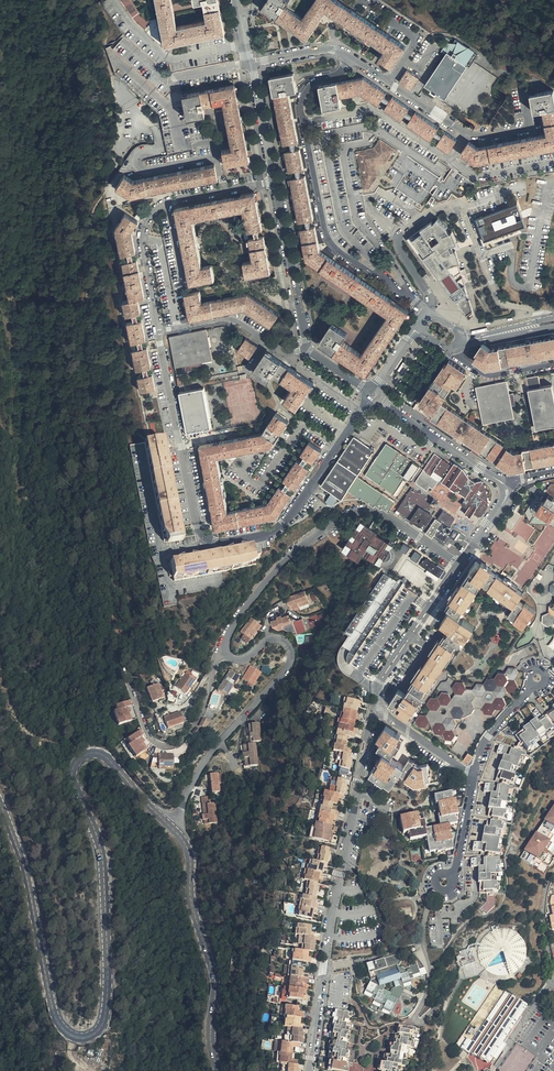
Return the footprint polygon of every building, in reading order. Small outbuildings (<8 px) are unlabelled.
[(176,44),(166,46),(165,40),(144,20),(129,0),(119,0),(135,23),(168,53),(176,44)] [(176,44),(188,42),(226,34),(219,0),(194,0),(195,4),(203,3),(207,23),(178,28),(172,0),(156,0),(165,40),(166,46),(176,44)] [(302,19),(284,7),(289,0),(267,0),(260,9),(306,40),(326,11),(385,50),(380,59),(392,67),(406,45),(337,0),(315,0),(302,19)] [(456,38),(448,50),(468,63),(471,65),(478,53),(456,38)] [(114,74),(133,92),(138,86),(134,83),(140,76),(109,47),(108,46),(104,47),(114,74)] [(468,63),(448,50),(425,84),(445,98),(468,63)] [(420,76),(407,68),(399,80),(412,89),(420,76)] [(290,85),(287,72),(264,77),(277,144),(284,143),(285,150),(290,149),(288,142),(292,141),(282,92),(291,89),(290,85)] [(162,96),(140,76),(134,83),(138,86),(133,92),(159,115),(161,127),(167,125),(175,124),(177,129),(187,127),(185,118),(183,106),(181,95),(175,96),(169,90),(162,96)] [(387,92),(364,77),(319,86),(324,110),(343,106),(341,97),(361,93),(378,105),(382,98),(385,95),(387,92)] [(183,106),(185,118),(203,115),(202,106),(214,104),(222,102),(223,109),(231,147),(222,150),(225,165),(249,159),(234,85),(181,95),(183,106)] [(549,86),(525,91),(529,109),(538,107),(543,130),(510,137),(474,145),(469,142),(461,154),(471,161),(553,143),(553,110),(549,86)] [(410,107),(393,96),(391,99),(385,95),(382,98),(389,103),(385,109),(401,120),(406,114),(412,118),(414,114),(408,110),(410,107)] [(223,109),(222,102),(214,104),(215,110),(223,109)] [(440,127),(416,111),(414,114),(412,118),(408,124),(431,139),(435,133),(438,130),(440,127)] [(172,153),(181,151),(179,139),(177,129),(175,124),(167,125),(161,127),(163,142),(165,154),(172,153)] [(187,141),(190,141),(187,127),(177,129),(179,139),(180,141),(183,142),(187,141)] [(458,139),(446,131),(444,134),(438,130),(435,133),(442,138),(438,143),(449,151),(458,139)] [(180,141),(179,139),(181,151),(191,149),(190,141),(187,141),(183,142),(180,141)] [(447,183),(381,139),(375,147),(357,151),(365,188),(370,187),(379,174),(422,203),(430,191),(443,200),(452,187),(458,191),(460,188),(467,179),(455,171),(447,183)] [(296,163),(293,148),(290,149),(285,150),(279,151),(283,171),(289,170),(294,169),(298,168),(296,163)] [(217,177),(214,165),(133,181),(123,175),(115,187),(129,197),(170,189),(217,180),(217,177)] [(308,218),(299,175),(295,176),(294,169),(289,170),(291,177),(284,178),(293,222),(300,220),(301,227),(305,226),(304,219),(308,218)] [(473,182),(467,179),(460,188),(467,192),(473,182)] [(262,230),(254,194),(174,211),(189,287),(215,282),(211,267),(202,269),(192,222),(243,212),(247,234),(253,232),(255,239),(259,239),(258,231),(262,230)] [(135,220),(124,211),(113,226),(118,252),(125,251),(130,250),(133,249),(129,229),(135,220)] [(424,227),(426,229),(414,236),(425,256),(426,256),(438,278),(448,272),(446,269),(449,267),(459,266),(457,252),(455,252),(454,246),(459,245),(456,233),(453,234),(450,229),(452,227),(443,217),(437,222),(436,220),(424,227)] [(294,228),(297,242),(312,239),(309,225),(305,226),(301,227),(294,228)] [(181,289),(170,236),(162,237),(173,291),(181,289)] [(271,274),(263,238),(259,239),(255,239),(248,241),(252,262),(242,264),(246,279),(271,274)] [(312,239),(297,242),(301,260),(311,267),(319,253),(315,250),(312,239)] [(313,268),(371,306),(380,293),(319,253),(311,267),(313,268)] [(120,260),(128,298),(136,296),(143,295),(135,257),(131,258),(126,259),(120,260)] [(468,285),(456,292),(459,298),(458,299),(469,319),(475,316),(470,287),(470,286),(468,285)] [(202,303),(200,292),(185,295),(191,321),(245,310),(272,328),(281,315),(256,298),(249,294),(202,303)] [(380,293),(371,306),(384,314),(363,345),(377,354),(402,314),(405,310),(380,293)] [(136,296),(128,298),(128,299),(121,300),(124,314),(130,313),(135,312),(139,311),(138,306),(136,296)] [(144,338),(140,318),(136,319),(132,320),(125,321),(129,341),(136,340),(141,339),(144,338)] [(363,376),(377,354),(363,345),(358,353),(338,340),(340,337),(342,332),(328,323),(314,343),(363,376)] [(213,362),(207,330),(169,337),(170,338),(176,369),(213,362)] [(488,349),(480,343),(473,352),(475,354),(471,359),(485,368),(553,354),(553,335),(488,349)] [(253,346),(242,338),(233,350),(240,356),(244,359),(253,346)] [(150,366),(146,346),(142,346),(138,347),(131,348),(134,368),(142,367),(146,366),(150,366)] [(314,383),(266,350),(252,371),(268,381),(273,374),(293,387),(284,400),(292,406),(297,409),(314,383)] [(447,358),(443,364),(441,363),(417,400),(423,404),(422,406),(432,412),(428,417),(479,451),(510,471),(553,462),(553,443),(513,451),(439,401),(451,383),(455,386),(461,376),(460,375),(464,369),(447,358)] [(154,387),(151,373),(147,373),(143,374),(136,375),(139,390),(154,387)] [(511,416),(504,380),(473,386),(480,423),(511,416)] [(550,384),(526,389),(534,428),(538,427),(553,424),(553,403),(550,384)] [(209,430),(200,390),(177,395),(181,416),(185,435),(195,433),(209,430)] [(285,422),(272,413),(269,418),(258,434),(232,439),(196,447),(196,448),(213,531),(274,519),(289,495),(286,493),(281,490),(276,487),(265,505),(224,513),(214,459),(267,448),(285,422)] [(372,450),(351,437),(317,487),(336,500),(338,499),(339,499),(346,491),(388,512),(389,511),(394,503),(355,477),(372,450)] [(184,538),(164,440),(150,443),(145,444),(165,542),(184,538)] [(318,451),(306,442),(298,455),(302,458),(299,463),(303,466),(306,461),(310,464),(318,451)] [(418,466),(384,443),(363,475),(392,493),(403,477),(408,480),(418,466)] [(450,468),(432,457),(413,486),(425,492),(427,489),(431,491),(437,482),(462,498),(457,506),(464,510),(460,517),(466,520),(470,515),(476,519),(484,508),(481,485),(480,484),(479,485),(477,484),(476,486),(474,485),(474,486),(466,481),(465,480),(465,479),(464,478),(465,478),(463,477),(464,476),(462,475),(462,474),(461,473),(461,472),(460,471),(460,470),(452,465),(450,468)] [(299,463),(294,460),(280,481),(285,484),(281,490),(286,493),(290,487),(293,489),(299,480),(307,469),(303,466),(299,463)] [(548,482),(537,486),(548,493),(545,497),(539,493),(527,511),(531,522),(545,525),(549,519),(553,522),(553,480),(548,482)] [(432,503),(411,489),(396,512),(400,514),(399,516),(405,520),(404,521),(422,533),(433,516),(428,513),(429,511),(430,511),(432,509),(433,509),(434,508),(435,509),(439,504),(434,501),(432,503)] [(457,519),(445,511),(439,520),(451,528),(457,519)] [(378,530),(361,519),(343,546),(360,558),(363,553),(379,564),(383,557),(385,558),(386,557),(388,556),(389,555),(390,553),(390,552),(389,550),(389,549),(393,544),(377,532),(378,530)] [(451,531),(436,521),(426,536),(434,541),(435,539),(446,546),(452,539),(456,542),(461,534),(453,529),(451,531)] [(253,548),(253,546),(171,562),(171,563),(172,569),(174,582),(256,566),(256,562),(259,561),(256,547),(253,548)] [(402,546),(397,552),(403,557),(408,550),(402,546)] [(413,554),(408,561),(415,566),(420,558),(413,554)] [(479,565),(474,562),(467,572),(468,573),(458,589),(456,588),(447,601),(449,602),(444,609),(448,611),(440,625),(449,631),(445,638),(443,636),(439,643),(437,641),(428,655),(430,656),(421,669),(419,668),(410,681),(412,682),(407,689),(408,690),(404,696),(398,692),(389,706),(398,712),(397,714),(406,719),(410,713),(413,714),(423,699),(420,698),(424,691),(428,693),(436,680),(434,679),(443,666),(445,667),(454,653),(450,651),(455,645),(457,646),(461,639),(464,642),(473,628),(457,617),(461,611),(463,612),(472,598),(470,597),(479,584),(492,593),(491,595),(505,604),(506,602),(513,607),(507,616),(514,620),(512,622),(522,628),(534,611),(524,605),(523,606),(516,602),(522,594),(515,589),(516,588),(503,579),(502,580),(489,572),(490,570),(480,564),(479,565)] [(425,562),(419,569),(438,581),(442,574),(425,562)] [(310,602),(306,590),(287,597),(291,609),(296,607),(295,605),(299,604),(300,606),(310,602)] [(289,615),(289,614),(282,617),(281,615),(278,616),(278,618),(271,621),(273,625),(278,623),(280,629),(284,627),(296,633),(295,635),(307,631),(302,619),(298,620),(289,615)] [(553,618),(547,614),(541,617),(541,623),(546,627),(552,625),(553,618)] [(261,625),(252,618),(242,632),(245,634),(242,638),(248,643),(253,636),(252,635),(255,631),(256,632),(261,625)] [(262,672),(251,665),(243,678),(254,684),(262,672)] [(239,675),(231,670),(218,690),(227,695),(239,675)] [(441,737),(443,743),(450,743),(455,737),(452,731),(456,725),(455,720),(460,720),(470,714),(474,709),(481,709),(484,715),(491,715),(495,709),(500,709),(505,702),(509,701),(513,695),(512,690),(516,684),(515,680),(518,676),(514,670),(507,670),(503,676),(497,675),(495,678),(488,678),(484,685),(477,684),(473,689),(465,689),(461,695),(455,695),(451,701),(448,695),(441,694),(437,700),(430,700),(426,706),(429,712),(425,718),(418,717),(413,724),(416,730),(424,730),(428,725),(433,735),(441,737)] [(187,673),(177,686),(187,693),(192,686),(197,680),(187,673)] [(165,697),(159,683),(147,688),(153,702),(165,697)] [(462,683),(456,683),(451,689),(455,695),(461,695),(465,689),(462,683)] [(133,706),(131,700),(116,706),(118,711),(114,712),(118,725),(133,720),(128,707),(133,706)] [(340,707),(339,711),(355,715),(356,708),(360,709),(360,704),(343,701),(341,707),(340,707)] [(355,715),(339,711),(338,716),(339,716),(338,722),(353,725),(356,726),(357,722),(354,721),(355,715)] [(184,723),(180,712),(164,718),(168,729),(184,723)] [(200,725),(205,728),(212,722),(204,717),(200,725)] [(544,717),(538,722),(536,720),(523,730),(524,732),(517,737),(527,752),(530,751),(531,752),(535,749),(534,747),(543,741),(542,738),(547,735),(550,739),(553,736),(553,732),(544,717)] [(336,733),(354,736),(355,732),(352,731),(353,725),(338,722),(336,733)] [(249,724),(251,742),(261,741),(259,723),(249,724)] [(401,740),(385,729),(376,742),(380,745),(375,752),(382,756),(368,776),(377,781),(379,783),(378,784),(382,786),(384,783),(391,787),(399,776),(406,780),(404,782),(414,789),(428,785),(430,785),(430,782),(432,781),(428,766),(420,768),(410,761),(406,768),(399,763),(398,764),(392,761),(396,755),(397,755),(402,748),(397,745),(401,740)] [(332,743),(345,746),(347,739),(353,740),(354,736),(336,733),(335,740),(333,739),(332,743)] [(141,742),(137,737),(122,747),(132,763),(145,754),(137,744),(141,742)] [(256,743),(244,744),(245,753),(246,753),(247,757),(246,757),(246,766),(251,766),(258,765),(256,743)] [(344,752),(345,746),(332,743),(331,747),(333,748),(332,754),(343,756),(350,758),(350,754),(344,752)] [(506,757),(507,758),(510,750),(501,746),(497,754),(506,757)] [(170,759),(183,754),(180,748),(178,749),(174,751),(170,752),(170,759)] [(510,759),(507,758),(506,757),(500,772),(504,774),(501,782),(514,786),(518,778),(516,777),(518,770),(521,771),(523,764),(524,764),(526,761),(525,761),(526,757),(513,751),(510,759)] [(350,758),(343,756),(342,761),(340,760),(339,764),(340,764),(339,772),(340,772),(348,774),(350,763),(349,763),(350,758)] [(171,772),(171,759),(170,759),(156,759),(156,772),(171,772)] [(220,791),(218,773),(211,774),(211,779),(213,778),(213,783),(212,784),(213,792),(220,791)] [(335,791),(333,797),(342,799),(344,799),(345,789),(343,788),(344,784),(337,783),(336,787),(334,786),(333,791),(335,791)] [(495,788),(485,786),(484,794),(492,796),(489,811),(494,812),(493,820),(506,822),(508,813),(506,813),(507,805),(510,806),(511,799),(513,799),(514,795),(512,795),(513,791),(499,789),(497,797),(493,796),(495,788)] [(321,800),(320,805),(332,808),(337,809),(338,803),(341,804),(342,799),(333,797),(324,795),(322,800),(321,800)] [(453,804),(451,796),(434,799),(436,807),(438,807),(441,820),(439,820),(441,832),(434,833),(433,832),(426,834),(424,825),(418,826),(416,818),(400,822),(403,836),(408,836),(410,843),(426,840),(430,855),(437,854),(438,856),(453,853),(451,844),(454,843),(450,828),(458,826),(457,819),(459,818),(457,810),(456,803),(453,804)] [(203,812),(203,805),(196,805),(196,823),(198,823),(198,828),(197,828),(197,833),(210,832),(209,812),(203,812)] [(319,816),(337,820),(338,815),(331,813),(332,808),(320,805),(319,810),(321,811),(319,816)] [(521,859),(547,875),(553,865),(553,809),(521,859)] [(336,824),(337,820),(319,816),(318,822),(317,822),(316,826),(333,830),(334,824),(336,824)] [(486,831),(483,846),(486,847),(485,854),(500,857),(501,854),(503,854),(504,849),(503,849),(504,842),(501,841),(502,833),(504,834),(506,826),(492,824),(491,831),(486,831)] [(334,830),(333,830),(316,826),(313,838),(330,841),(331,835),(333,836),(334,830)] [(330,841),(313,838),(312,843),(329,846),(330,841)] [(482,854),(483,846),(475,845),(474,852),(482,854)] [(317,859),(316,865),(327,867),(329,856),(327,856),(328,852),(321,851),(320,854),(318,854),(317,858),(317,859)] [(326,872),(327,867),(316,865),(307,863),(305,871),(304,871),(303,873),(305,874),(321,877),(323,872),(326,872)] [(483,870),(480,870),(479,870),(479,886),(481,886),(480,894),(499,894),(499,890),(501,890),(501,886),(496,886),(496,878),(498,878),(498,870),(500,870),(500,866),(499,866),(499,863),(484,863),(483,870)] [(305,874),(303,881),(302,880),(301,884),(302,884),(311,886),(319,887),(320,882),(321,882),(323,877),(321,877),(305,874)] [(319,887),(311,886),(310,890),(308,890),(307,894),(308,894),(307,900),(318,902),(320,892),(318,891),(319,887)] [(317,908),(318,902),(307,900),(301,899),(300,905),(301,905),(301,910),(317,913),(318,908),(317,908)] [(495,899),(487,899),(487,906),(480,913),(484,916),(485,915),(488,917),(495,909),(495,899)] [(317,913),(301,910),(299,917),(298,917),(297,922),(314,925),(315,919),(316,919),(317,913)] [(311,930),(295,928),(295,932),(296,932),(296,939),(312,941),(313,936),(310,936),(311,930)] [(511,930),(506,929),(501,928),(496,929),(491,931),(487,934),(483,937),(483,938),(481,942),(479,947),(478,952),(479,957),(481,962),(483,966),(486,970),(491,973),(495,975),(501,976),(506,975),(511,974),(515,972),(519,968),(522,964),(524,960),(525,955),(525,949),(524,944),(522,940),(519,936),(515,932),(511,930)] [(312,941),(296,939),(294,954),(308,956),(312,956),(314,941),(312,941)] [(294,954),(291,954),(291,958),(292,959),(292,965),(299,966),(310,967),(310,963),(307,962),(308,956),(294,954)] [(400,957),(396,954),(367,965),(371,979),(365,990),(372,995),(375,990),(378,992),(373,1002),(380,1006),(381,1004),(384,1006),(381,1012),(387,1015),(397,999),(391,996),(392,994),(383,988),(384,987),(383,985),(398,980),(401,987),(405,991),(413,988),(412,983),(423,978),(417,965),(409,968),(411,971),(406,972),(397,965),(402,959),(400,957)] [(473,958),(470,959),(469,960),(465,965),(467,972),(477,969),(473,958)] [(287,981),(308,984),(308,978),(302,977),(303,971),(298,970),(289,969),(289,973),(291,973),(291,976),(288,975),(287,981)] [(307,989),(308,984),(287,981),(287,985),(290,986),(290,988),(287,988),(286,992),(288,992),(301,993),(302,988),(307,989)] [(531,1005),(507,989),(473,1040),(465,1035),(459,1045),(471,1053),(473,1054),(474,1053),(480,1057),(481,1056),(487,1060),(488,1059),(493,1063),(505,1045),(507,1046),(526,1015),(525,1014),(531,1005)] [(288,992),(287,1002),(308,994),(301,993),(288,992)] [(307,999),(308,994),(287,1002),(287,1004),(304,1006),(304,998),(307,999)] [(284,1020),(300,1022),(303,1022),(304,1018),(297,1016),(297,1011),(284,1010),(284,1020)] [(352,1069),(350,1068),(351,1064),(353,1064),(353,1060),(351,1059),(352,1056),(350,1055),(351,1048),(350,1047),(350,1043),(352,1043),(352,1039),(351,1039),(353,1027),(351,1026),(351,1022),(353,1023),(354,1019),(337,1017),(336,1020),(335,1020),(334,1024),(337,1024),(336,1028),(335,1028),(334,1033),(335,1033),(334,1041),(332,1041),(331,1045),(333,1045),(332,1053),(334,1053),(334,1057),(335,1057),(334,1062),(331,1061),(331,1066),(332,1066),(331,1070),(352,1070),(352,1069)] [(294,1033),(301,1033),(302,1034),(303,1028),(300,1028),(300,1022),(284,1020),(284,1027),(285,1027),(284,1032),(294,1033)] [(401,1070),(404,1070),(405,1066),(406,1067),(408,1058),(410,1058),(411,1055),(408,1054),(409,1050),(413,1051),(413,1047),(415,1047),(416,1043),(414,1043),(415,1039),(418,1039),(419,1035),(417,1035),(418,1031),(401,1028),(400,1032),(402,1032),(402,1036),(400,1036),(398,1044),(396,1044),(395,1047),(392,1047),(391,1051),(393,1051),(392,1055),(390,1055),(389,1063),(387,1063),(386,1067),(382,1066),(381,1070),(384,1070),(401,1070)] [(301,1038),(301,1033),(294,1033),(284,1032),(282,1046),(301,1048),(302,1049),(303,1039),(301,1038)] [(280,1046),(279,1056),(293,1058),(294,1053),(300,1054),(301,1048),(282,1046),(280,1046)] [(293,1058),(279,1056),(278,1068),(290,1069),(299,1070),(299,1065),(293,1064),(293,1058)]
